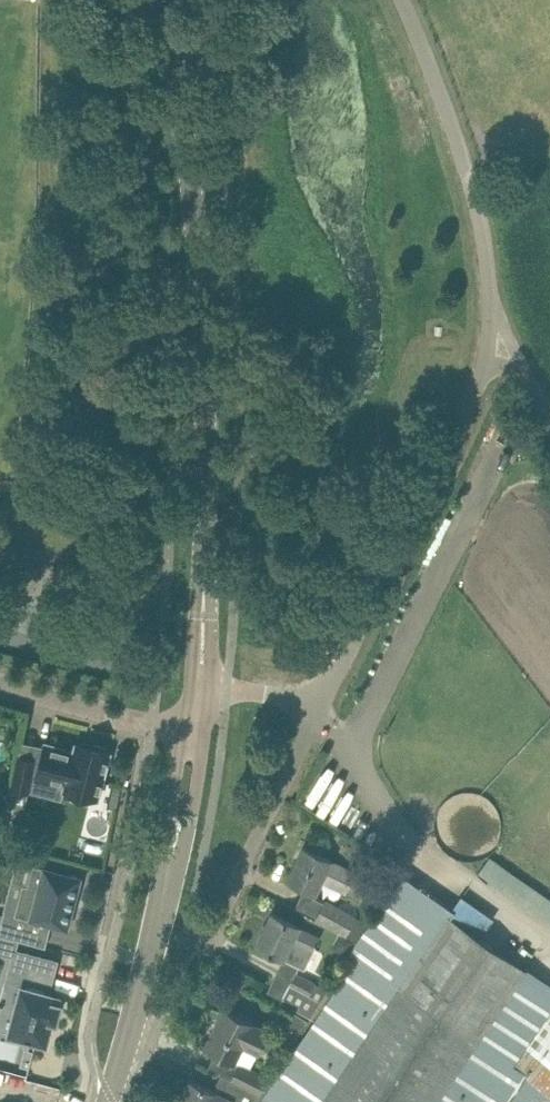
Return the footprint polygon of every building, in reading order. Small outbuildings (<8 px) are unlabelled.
[(20,753),(10,788),(29,792),(33,775),(64,783),(63,788),(98,798),(111,751),(107,749),(105,746),(95,743),(92,745),(77,741),(75,749),(45,742),(41,759),(20,753)] [(316,891),(321,880),(346,892),(356,871),(304,846),(289,878),(316,891)] [(490,855),(479,871),(549,921),(549,897),(490,855)] [(68,928),(82,876),(33,863),(28,884),(23,883),(15,914),(68,928)] [(526,970),(528,967),(452,915),(455,910),(402,873),(351,952),(357,956),(259,1101),(549,1101),(549,986),(526,970)] [(317,917),(357,938),(366,925),(354,918),(355,915),(327,900),(317,917)] [(257,944),(277,954),(304,967),(320,935),(272,912),(257,944)] [(47,997),(48,993),(50,993),(59,958),(14,946),(4,982),(21,987),(9,1031),(25,1036),(24,1039),(30,1040),(31,1037),(46,1041),(53,1017),(56,1018),(60,1001),(47,997)] [(328,989),(315,981),(295,971),(289,984),(280,1000),(310,1015),(328,989)] [(259,1054),(272,1029),(254,1019),(253,1022),(225,1008),(206,1046),(235,1061),(242,1046),(259,1054)] [(295,1009),(285,1028),(299,1035),(309,1016),(295,1009)] [(25,1049),(21,1066),(29,1068),(34,1051),(25,1049)] [(232,1080),(239,1083),(238,1084),(258,1094),(269,1077),(239,1063),(232,1080)] [(238,1084),(231,1098),(190,1078),(179,1101),(253,1101),(258,1094),(238,1084)]
